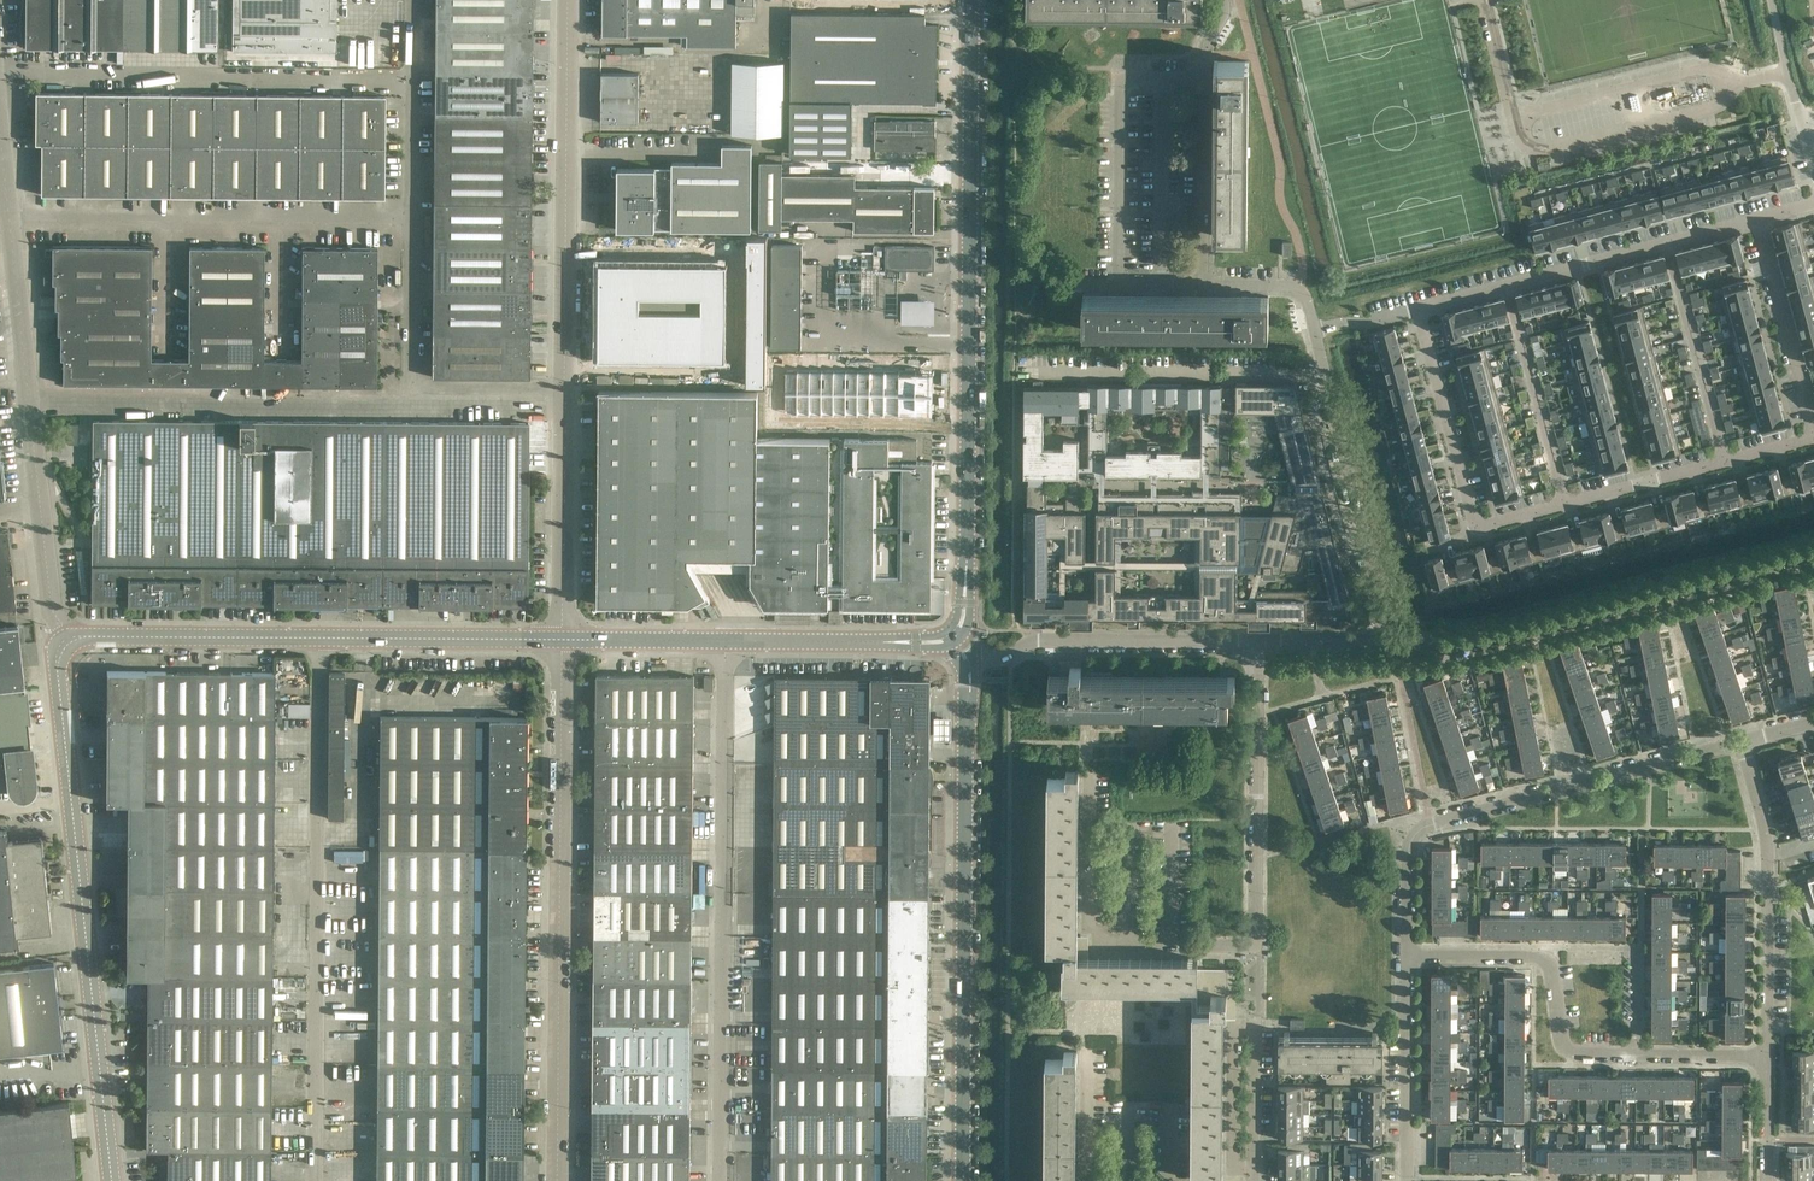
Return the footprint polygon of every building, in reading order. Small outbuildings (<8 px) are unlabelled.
[(122,49),(122,0),(25,0),(25,48),(122,49)] [(122,49),(218,50),(218,0),(122,0),(122,49)] [(329,0),(232,0),(232,52),(336,53),(336,41),(335,40),(329,40),(329,36),(335,36),(336,34),(336,20),(329,20),(329,0)] [(435,29),(431,377),(529,378),(532,30),(533,5),(533,0),(435,0),(435,29)] [(602,35),(686,35),(686,47),(736,47),(736,54),(790,55),(791,0),(602,0),(602,35)] [(1027,10),(1201,12),(1201,0),(1027,0),(1027,10)] [(791,13),(791,57),(791,101),(821,101),(852,101),(935,102),(936,25),(925,24),(925,14),(791,13)] [(386,56),(359,56),(359,68),(386,68),(386,56)] [(1217,94),(1216,235),(1246,235),(1247,61),(1217,61),(1217,79),(1215,79),(1214,87),(1215,94),(1217,94)] [(782,135),(783,62),(733,62),(732,134),(782,135)] [(602,123),(638,123),(638,74),(602,74),(602,123)] [(384,198),(385,147),(385,96),(35,93),(34,99),(29,99),(29,108),(34,108),(34,146),(36,146),(36,157),(41,157),(41,196),(384,198)] [(791,101),(790,154),(851,155),(852,101),(821,101),(791,101)] [(875,148),(875,142),(890,143),(890,148),(935,149),(935,121),(920,121),(920,124),(916,124),(916,121),(875,120),(875,148)] [(619,168),(619,229),(752,230),(752,145),(727,145),(727,154),(727,163),(673,163),(673,169),(619,168)] [(1788,160),(1775,164),(1781,185),(1794,182),(1788,160)] [(781,230),(781,218),(854,219),(854,231),(934,232),(934,188),(855,187),(855,175),(782,174),(782,161),(759,161),(759,230),(781,230)] [(1768,189),(1781,185),(1775,164),(1762,167),(1768,189)] [(1762,167),(1750,170),(1756,192),(1768,189),(1762,167)] [(1750,170),(1737,174),(1743,196),(1756,192),(1750,170)] [(1743,196),(1737,174),(1725,177),(1730,199),(1743,196)] [(1725,177),(1712,181),(1718,202),(1730,199),(1725,177)] [(1712,181),(1699,184),(1705,206),(1718,202),(1712,181)] [(1705,206),(1699,184),(1687,187),(1693,209),(1705,206)] [(1687,187),(1674,191),(1680,212),(1693,209),(1687,187)] [(1674,191),(1661,194),(1667,216),(1680,212),(1674,191)] [(1644,199),(1650,220),(1663,217),(1657,195),(1644,199)] [(1644,199),(1632,202),(1637,224),(1650,220),(1644,199)] [(1625,227),(1637,224),(1632,202),(1619,205),(1625,227)] [(1619,205),(1606,209),(1612,230),(1625,227),(1619,205)] [(1594,212),(1600,234),(1612,230),(1606,209),(1594,212)] [(1594,212),(1581,216),(1587,237),(1600,234),(1594,212)] [(1581,216),(1569,219),(1574,241),(1587,237),(1581,216)] [(1562,244),(1574,241),(1569,219),(1556,222),(1562,244)] [(1556,222),(1543,226),(1549,247),(1562,244),(1556,222)] [(1775,243),(1803,236),(1799,222),(1771,229),(1775,243)] [(1549,247),(1543,226),(1530,229),(1536,251),(1549,247)] [(1730,260),(1731,260),(1743,257),(1737,236),(1725,239),(1730,260)] [(1775,243),(1779,256),(1806,249),(1803,236),(1775,243)] [(765,238),(746,238),(746,384),(766,385),(765,238)] [(1725,239),(1713,243),(1718,264),(1718,266),(1732,263),(1731,260),(1730,260),(1725,239)] [(1281,255),(1286,255),(1290,255),(1290,241),(1282,241),(1281,255)] [(1713,243),(1701,246),(1706,267),(1707,267),(1718,264),(1713,243)] [(772,245),(771,348),(801,348),(802,245),(772,245)] [(934,246),(885,246),(885,270),(898,271),(898,265),(934,265),(934,246)] [(1701,246),(1689,249),(1695,270),(1694,270),(1695,273),(1708,269),(1707,267),(1706,267),(1701,246)] [(377,249),(304,248),(302,248),(301,362),(263,362),(264,248),(189,248),(188,361),(151,361),(151,247),(52,247),(52,251),(49,251),(49,257),(52,257),(52,284),(54,284),(54,309),(57,309),(57,344),(60,344),(60,359),(63,359),(62,384),(376,387),(377,249)] [(1689,249),(1676,252),(1682,273),(1694,270),(1695,270),(1689,249)] [(1810,263),(1806,249),(1779,256),(1782,270),(1804,264),(1805,264),(1810,263)] [(853,254),(853,257),(834,256),(833,264),(860,265),(860,255),(853,254)] [(1656,280),(1656,283),(1670,280),(1663,256),(1651,259),(1656,280)] [(1651,259),(1639,262),(1645,283),(1656,280),(1651,259)] [(726,262),(599,262),(599,360),(726,360),(726,262)] [(1633,287),(1632,287),(1633,289),(1646,286),(1645,283),(1639,262),(1627,265),(1633,287)] [(1782,270),(1786,283),(1808,277),(1808,276),(1805,264),(1804,264),(1782,270)] [(1627,265),(1615,269),(1621,290),(1621,289),(1632,287),(1633,287),(1627,265)] [(1615,269),(1603,272),(1609,296),(1622,292),(1621,289),(1621,290),(1615,269)] [(1789,296),(1813,290),(1813,277),(1813,275),(1808,276),(1808,277),(1786,283),(1789,296)] [(1565,282),(1570,303),(1583,300),(1577,279),(1565,282)] [(1724,299),(1749,292),(1745,279),(1720,285),(1724,299)] [(1553,285),(1558,306),(1570,303),(1565,282),(1553,285)] [(1558,306),(1553,285),(1541,288),(1547,309),(1558,306)] [(1547,309),(1541,288),(1529,292),(1535,313),(1547,309)] [(1813,304),(1813,290),(1789,296),(1793,310),(1813,304)] [(1535,313),(1529,292),(1517,295),(1522,316),(1535,313)] [(1753,306),(1749,292),(1724,299),(1721,299),(1725,313),(1753,306)] [(1234,300),(1082,298),(1082,328),(1267,330),(1267,300),(1249,300),(1249,298),(1242,297),(1234,298),(1234,300)] [(936,298),(902,298),(902,323),(936,322),(936,298)] [(1509,319),(1503,298),(1491,302),(1496,323),(1509,319)] [(1491,302),(1479,305),(1485,326),(1496,323),(1491,302)] [(1796,323),(1813,318),(1813,304),(1793,310),(1796,323)] [(1485,326),(1479,305),(1467,308),(1473,329),(1485,326)] [(1614,314),(1617,328),(1646,320),(1642,306),(1614,314)] [(1756,319),(1753,306),(1725,313),(1728,326),(1756,319)] [(1455,311),(1461,332),(1473,329),(1467,308),(1455,311)] [(1461,332),(1455,311),(1443,315),(1448,336),(1461,332)] [(1796,323),(1800,336),(1813,332),(1813,318),(1796,323)] [(1756,319),(1728,326),(1732,340),(1760,332),(1756,319)] [(1592,334),(1588,320),(1566,326),(1570,340),(1592,334)] [(1621,341),(1649,333),(1646,320),(1617,328),(1621,341)] [(1375,333),(1380,350),(1399,345),(1398,342),(1394,328),(1375,333)] [(1763,345),(1760,332),(1732,340),(1736,354),(1738,353),(1738,352),(1763,345)] [(1803,350),(1813,347),(1813,332),(1800,336),(1803,350)] [(1621,341),(1624,354),(1653,347),(1649,333),(1621,341)] [(1592,334),(1570,340),(1573,354),(1596,348),(1592,334)] [(1400,347),(1399,345),(1380,350),(1384,367),(1404,362),(1400,347)] [(1742,366),(1767,359),(1763,345),(1738,352),(1738,353),(1742,365),(1742,366)] [(1624,354),(1628,367),(1656,360),(1653,347),(1624,354)] [(1803,350),(1807,363),(1813,361),(1813,347),(1803,350)] [(1577,367),(1599,361),(1596,348),(1573,354),(1577,367)] [(1483,364),(1479,350),(1457,356),(1461,370),(1483,364)] [(1771,372),(1767,359),(1742,366),(1742,365),(1739,366),(1743,380),(1771,372)] [(1660,373),(1656,360),(1628,367),(1632,381),(1660,373)] [(1580,380),(1603,374),(1599,361),(1577,367),(1580,380)] [(1384,367),(1389,384),(1408,379),(1407,377),(1404,362),(1384,367)] [(1464,383),(1487,377),(1483,364),(1461,370),(1464,383)] [(786,371),(785,392),(798,392),(798,371),(786,371)] [(798,371),(798,392),(810,392),(810,371),(798,371)] [(810,371),(810,392),(822,392),(822,371),(810,371)] [(822,371),(822,392),(834,393),(834,371),(822,371)] [(834,371),(834,393),(846,393),(846,371),(834,371)] [(846,371),(846,393),(858,393),(858,371),(846,371)] [(858,371),(858,393),(870,393),(870,371),(858,371)] [(870,371),(870,393),(884,393),(885,371),(870,371)] [(885,371),(884,393),(899,393),(899,372),(885,371)] [(899,372),(899,393),(916,393),(916,372),(899,372)] [(916,372),(916,393),(933,393),(933,372),(916,372)] [(1771,372),(1743,380),(1746,393),(1774,385),(1771,372)] [(1632,381),(1635,394),(1663,387),(1660,373),(1632,381)] [(1584,393),(1606,387),(1603,374),(1580,380),(1584,393)] [(1487,377),(1464,383),(1468,396),(1490,390),(1487,377)] [(1413,397),(1409,382),(1408,379),(1389,384),(1394,402),(1413,397)] [(1027,481),(1027,510),(1027,585),(1027,591),(1027,598),(1025,598),(1025,617),(1353,619),(1330,521),(1323,495),(1322,490),(1325,490),(1325,486),(1325,481),(1319,481),(1316,468),(1316,467),(1306,423),(1305,423),(1302,411),(1303,411),(1296,383),(1236,383),(1236,386),(1088,385),(1087,475),(1151,475),(1151,472),(1151,450),(1126,450),(1126,455),(1107,455),(1108,404),(1131,404),(1131,409),(1178,409),(1178,405),(1201,405),(1201,455),(1182,455),(1182,450),(1157,450),(1157,472),(1157,475),(1170,475),(1170,493),(1167,493),(1167,492),(1158,492),(1158,493),(1157,493),(1157,512),(1154,512),(1154,495),(1120,494),(1120,493),(1096,493),(1096,561),(1115,561),(1116,535),(1151,535),(1151,534),(1150,534),(1150,525),(1166,525),(1166,535),(1165,535),(1200,535),(1200,594),(1165,594),(1165,596),(1166,596),(1166,605),(1149,605),(1149,595),(1151,595),(1151,594),(1115,594),(1116,568),(1096,568),(1096,598),(1065,598),(1060,598),(1060,592),(1046,592),(1046,551),(1066,551),(1066,561),(1085,561),(1085,511),(1081,511),(1081,494),(1066,494),(1066,503),(1046,502),(1046,481),(1027,481)] [(1778,399),(1774,385),(1746,393),(1750,406),(1778,399)] [(1024,439),(1024,475),(1078,475),(1079,440),(1064,440),(1064,448),(1043,448),(1044,411),(1060,411),(1059,424),(1079,425),(1079,386),(1024,387),(1024,433),(1029,433),(1029,439),(1024,439)] [(1606,387),(1584,393),(1588,407),(1610,401),(1606,387)] [(1667,400),(1663,387),(1635,394),(1639,407),(1667,400)] [(1471,409),(1494,403),(1490,390),(1468,396),(1471,409)] [(707,594),(689,562),(688,557),(695,568),(703,563),(706,568),(714,563),(717,568),(725,563),(728,568),(737,563),(734,558),(747,558),(747,566),(751,566),(751,581),(764,605),(828,606),(843,606),(843,607),(916,608),(931,608),(932,462),(912,461),(911,440),(757,439),(757,394),(599,392),(597,605),(687,605),(690,605),(702,605),(710,600),(707,594)] [(785,392),(785,414),(797,414),(798,392),(785,392)] [(798,392),(797,414),(809,414),(810,392),(798,392)] [(810,392),(809,414),(821,414),(822,392),(810,392)] [(822,392),(821,414),(833,414),(834,393),(822,392)] [(834,393),(833,414),(846,414),(846,393),(834,393)] [(846,393),(846,414),(858,414),(858,393),(846,393)] [(858,393),(858,414),(870,414),(870,393),(858,393)] [(870,393),(870,414),(884,414),(884,393),(870,393)] [(884,393),(884,414),(899,415),(899,393),(884,393)] [(899,393),(899,415),(916,415),(916,393),(899,393)] [(916,393),(916,415),(933,415),(933,393),(916,393)] [(1394,402),(1398,419),(1417,414),(1417,411),(1413,397),(1394,402)] [(1781,412),(1778,399),(1750,406),(1753,420),(1756,419),(1781,412)] [(1639,407),(1642,421),(1670,413),(1667,400),(1639,407)] [(1591,420),(1613,414),(1610,401),(1588,407),(1591,420)] [(1475,423),(1497,417),(1494,403),(1471,409),(1475,423)] [(1785,426),(1781,412),(1756,419),(1760,433),(1785,426)] [(1674,426),(1670,413),(1642,421),(1646,434),(1674,426)] [(1398,419),(1403,436),(1422,431),(1418,416),(1417,414),(1398,419)] [(1595,433),(1617,427),(1613,414),(1591,420),(1595,433)] [(1478,436),(1501,430),(1497,417),(1475,423),(1478,436)] [(528,424),(347,422),(202,421),(166,421),(93,420),(92,602),(173,602),(173,608),(182,608),(182,602),(527,605),(528,424)] [(68,444),(73,444),(78,444),(78,424),(68,424),(68,444)] [(1646,434),(1649,447),(1677,440),(1674,426),(1646,434)] [(1617,427),(1595,433),(1598,447),(1621,441),(1617,427)] [(1501,430),(1478,436),(1482,449),(1504,443),(1501,430)] [(1407,453),(1427,448),(1426,446),(1422,431),(1403,436),(1407,453)] [(1681,454),(1677,440),(1649,447),(1653,461),(1681,454)] [(1598,447),(1602,460),(1624,454),(1621,441),(1598,447)] [(1504,443),(1482,449),(1485,462),(1508,456),(1504,443)] [(1407,453),(1412,471),(1431,465),(1427,451),(1427,448),(1407,453)] [(1624,454),(1602,460),(1605,474),(1628,468),(1624,454)] [(1508,456),(1485,462),(1489,476),(1511,470),(1508,456)] [(1804,460),(1810,484),(1813,483),(1813,458),(1804,460)] [(1789,490),(1810,484),(1804,460),(1789,464),(1791,473),(1785,474),(1789,490)] [(1412,471),(1417,488),(1436,483),(1435,480),(1431,465),(1412,471)] [(1777,467),(1762,471),(1768,495),(1789,490),(1785,474),(1779,476),(1777,467)] [(1511,470),(1489,476),(1493,489),(1515,483),(1511,470)] [(1747,501),(1768,495),(1762,471),(1747,476),(1749,484),(1743,486),(1747,501)] [(1720,483),(1727,507),(1747,501),(1743,486),(1738,487),(1735,479),(1720,483)] [(1440,500),(1436,485),(1436,483),(1417,488),(1421,505),(1440,500)] [(1515,483),(1493,489),(1496,503),(1519,497),(1515,483)] [(1706,512),(1727,507),(1720,483),(1705,487),(1707,495),(1701,497),(1706,512)] [(1685,518),(1706,512),(1701,497),(1696,498),(1693,490),(1678,494),(1685,518)] [(1660,508),(1664,523),(1685,518),(1678,494),(1663,498),(1665,506),(1660,508)] [(1444,515),(1440,500),(1421,505),(1426,522),(1445,517),(1444,515)] [(1643,529),(1664,523),(1660,508),(1654,509),(1651,501),(1636,505),(1643,529)] [(1623,518),(1618,519),(1622,535),(1643,529),(1636,505),(1621,509),(1623,518)] [(1601,540),(1622,535),(1618,519),(1612,521),(1610,512),(1594,516),(1601,540)] [(1580,546),(1601,540),(1594,516),(1579,520),(1581,529),(1576,530),(1580,546)] [(1426,522),(1430,539),(1450,534),(1446,520),(1445,517),(1426,522)] [(1559,551),(1580,546),(1576,530),(1570,532),(1568,523),(1552,527),(1559,551)] [(1540,540),(1534,541),(1538,557),(1559,551),(1552,527),(1537,532),(1540,540)] [(15,608),(7,529),(0,530),(0,610),(15,608)] [(1517,563),(1538,557),(1534,541),(1528,543),(1526,535),(1511,539),(1517,563)] [(1517,563),(1511,539),(1495,543),(1498,551),(1492,553),(1496,568),(1517,563)] [(1602,544),(1583,548),(1585,555),(1603,551),(1602,544)] [(1475,574),(1496,568),(1492,553),(1486,554),(1484,546),(1469,550),(1475,574)] [(1454,579),(1475,574),(1469,550),(1453,554),(1456,562),(1450,564),(1454,579)] [(1433,585),(1454,579),(1450,564),(1444,565),(1442,557),(1426,561),(1433,585)] [(1773,587),(1776,602),(1795,598),(1792,584),(1773,587)] [(1737,616),(1748,613),(1743,597),(1732,601),(1737,616)] [(1776,602),(1779,616),(1798,612),(1795,598),(1776,602)] [(1723,616),(1721,611),(1715,613),(1712,605),(1693,611),(1698,625),(1717,619),(1723,616)] [(810,622),(810,607),(786,606),(786,622),(810,622)] [(1723,616),(1732,613),(1730,608),(1721,611),(1723,616)] [(841,609),(829,609),(829,623),(841,623),(841,609)] [(1779,616),(1781,630),(1801,627),(1798,612),(1779,616)] [(1732,613),(1723,616),(1725,622),(1734,619),(1732,613)] [(1698,625),(1702,639),(1721,632),(1717,619),(1698,625)] [(1636,624),(1639,638),(1658,635),(1655,621),(1636,624)] [(22,668),(17,626),(0,627),(0,787),(8,786),(10,791),(13,794),(18,797),(22,797),(27,796),(31,792),(34,788),(34,783),(24,687),(23,685),(22,668)] [(1781,630),(1784,645),(1804,641),(1801,627),(1781,630)] [(1721,632),(1702,639),(1707,652),(1726,646),(1732,644),(1730,638),(1724,640),(1721,632)] [(1639,638),(1642,653),(1661,649),(1658,635),(1639,638)] [(1732,644),(1741,640),(1739,635),(1730,638),(1732,644)] [(1563,660),(1582,654),(1577,640),(1559,647),(1563,660)] [(1741,640),(1732,644),(1733,649),(1742,646),(1741,640)] [(1784,645),(1787,659),(1807,655),(1804,641),(1784,645)] [(1586,647),(1588,652),(1597,649),(1595,644),(1586,647)] [(1707,652),(1712,666),(1730,659),(1726,646),(1707,652)] [(1599,655),(1597,649),(1588,652),(1590,658),(1599,655)] [(1642,653),(1645,667),(1664,663),(1661,649),(1642,653)] [(1563,660),(1568,674),(1586,668),(1582,654),(1563,660)] [(1787,673),(1790,673),(1809,669),(1807,655),(1787,659),(1788,664),(1786,665),(1786,667),(1769,671),(1770,677),(1788,674),(1787,673)] [(1504,675),(1523,671),(1520,657),(1501,660),(1504,675)] [(1712,666),(1716,679),(1735,673),(1730,659),(1712,666)] [(1049,706),(1062,706),(1227,706),(1227,690),(1234,690),(1234,676),(1081,675),(1081,661),(1058,661),(1058,674),(1049,674),(1049,706)] [(1739,665),(1741,671),(1750,668),(1748,662),(1739,665)] [(1645,667),(1647,681),(1667,677),(1664,663),(1645,667)] [(1568,674),(1572,688),(1591,681),(1586,668),(1568,674)] [(1752,673),(1750,668),(1741,671),(1743,676),(1752,673)] [(1790,673),(1792,687),(1812,683),(1809,669),(1790,673)] [(1504,675),(1507,689),(1526,685),(1523,671),(1504,675)] [(270,1119),(273,673),(106,672),(105,803),(126,804),(126,866),(125,977),(147,977),(145,1152),(167,1152),(167,1180),(270,1180),(270,1163),(270,1138),(270,1119)] [(1595,675),(1597,680),(1606,677),(1604,672),(1595,675)] [(344,673),(329,673),(327,819),(343,819),(344,673)] [(1716,679),(1721,693),(1740,687),(1735,673),(1716,679)] [(690,1154),(693,676),(596,675),(592,1144),(592,1151),(591,1180),(690,1180),(690,1154)] [(704,676),(704,690),(713,690),(713,676),(704,676)] [(1423,683),(1428,697),(1446,691),(1441,676),(1423,683)] [(773,894),(772,937),(771,1112),(771,1180),(926,1180),(926,1156),(927,1138),(926,1135),(927,1130),(927,1069),(927,1068),(928,837),(929,677),(774,677),(773,848),(773,852),(773,879),(773,882),(773,894)] [(1608,682),(1606,677),(1597,680),(1599,685),(1608,682)] [(1647,681),(1650,695),(1670,692),(1667,677),(1647,681)] [(1449,683),(1451,689),(1460,686),(1458,680),(1449,683)] [(1572,688),(1577,702),(1596,695),(1591,681),(1572,688)] [(1792,687),(1795,702),(1813,698),(1813,693),(1812,683),(1792,687)] [(1526,685),(1507,689),(1510,703),(1529,700),(1526,685)] [(1462,691),(1460,686),(1451,689),(1453,694),(1462,691)] [(1721,693),(1725,707),(1744,700),(1740,687),(1721,693)] [(1749,693),(1751,698),(1759,695),(1758,690),(1749,693)] [(1432,711),(1451,704),(1446,691),(1428,697),(1432,711)] [(1650,695),(1653,710),(1672,706),(1670,692),(1650,695)] [(1366,697),(1369,711),(1388,707),(1385,693),(1366,697)] [(1763,694),(1759,695),(1751,698),(1752,704),(1761,701),(1762,702),(1765,701),(1763,694)] [(1577,702),(1581,715),(1600,709),(1596,695),(1577,702)] [(1604,702),(1606,707),(1615,704),(1614,699),(1604,702)] [(1325,717),(1327,722),(1338,718),(1332,700),(1326,702),(1329,714),(1324,715),(1325,717)] [(1510,703),(1512,718),(1532,714),(1529,700),(1510,703)] [(1744,700),(1725,707),(1730,721),(1749,714),(1744,700)] [(291,714),(309,714),(310,703),(291,702),(291,714)] [(1432,711),(1437,724),(1455,718),(1451,704),(1432,711)] [(1617,710),(1615,704),(1606,707),(1608,713),(1617,710)] [(1653,710),(1656,724),(1675,720),(1672,706),(1653,710)] [(1388,707),(1369,711),(1372,725),(1391,722),(1388,707)] [(1459,711),(1461,716),(1469,713),(1468,708),(1459,711)] [(1600,709),(1581,715),(1586,729),(1605,723),(1600,709)] [(1287,719),(1292,734),(1311,727),(1306,713),(1287,719)] [(1471,718),(1469,713),(1461,716),(1462,721),(1471,718)] [(1532,714),(1512,718),(1515,732),(1534,728),(1532,714)] [(1315,719),(1317,724),(1326,721),(1324,716),(1315,719)] [(522,1167),(522,1124),(525,718),(379,717),(378,848),(376,1166),(376,1180),(522,1180),(522,1167)] [(1455,718),(1437,724),(1441,738),(1460,732),(1455,718)] [(1675,720),(1656,724),(1659,738),(1678,734),(1675,720)] [(1327,726),(1326,721),(1317,724),(1318,729),(1327,726)] [(1372,725),(1375,739),(1394,736),(1391,722),(1372,725)] [(1586,729),(1590,743),(1610,736),(1605,723),(1586,729)] [(1311,727),(1292,734),(1297,747),(1315,741),(1311,727)] [(1614,730),(1615,735),(1624,732),(1622,727),(1614,730)] [(1515,732),(1518,746),(1537,742),(1534,728),(1515,732)] [(1441,738),(1446,752),(1465,745),(1460,732),(1441,738)] [(1626,737),(1624,732),(1615,735),(1617,740),(1626,737)] [(1468,738),(1470,743),(1479,740),(1477,735),(1468,738)] [(1394,736),(1375,739),(1377,754),(1397,750),(1394,736)] [(1610,736),(1590,743),(1595,757),(1614,750),(1610,736)] [(1480,746),(1479,740),(1470,743),(1472,748),(1480,746)] [(1297,747),(1301,761),(1320,754),(1315,741),(1297,747)] [(1518,746),(1521,760),(1540,757),(1537,742),(1518,746)] [(1324,746),(1326,751),(1335,748),(1333,743),(1324,746)] [(1450,765),(1469,759),(1465,745),(1446,752),(1450,765)] [(1337,754),(1335,748),(1326,751),(1328,757),(1337,754)] [(1377,754),(1380,768),(1399,764),(1397,750),(1377,754)] [(1781,773),(1804,766),(1800,754),(1797,755),(1797,753),(1797,752),(1778,758),(1779,759),(1779,761),(1777,761),(1781,773)] [(1320,754),(1301,761),(1306,774),(1325,768),(1320,754)] [(1540,757),(1521,760),(1524,775),(1543,771),(1540,757)] [(1450,765),(1455,779),(1474,773),(1469,759),(1450,765)] [(1478,766),(1479,771),(1488,768),(1486,763),(1478,766)] [(1383,782),(1402,778),(1399,764),(1380,768),(1383,782)] [(1784,785),(1784,786),(1807,779),(1804,766),(1781,773),(1783,780),(1778,781),(1779,786),(1784,785)] [(1306,774),(1311,788),(1329,782),(1325,768),(1306,774)] [(1490,773),(1488,768),(1479,771),(1481,776),(1490,773)] [(1062,988),(1192,989),(1192,969),(1192,964),(1086,963),(1086,945),(1072,945),(1074,778),(1078,779),(1078,770),(1065,770),(1064,777),(1047,777),(1046,946),(1064,946),(1064,963),(1061,963),(1062,988)] [(1334,774),(1335,779),(1344,776),(1342,771),(1334,774)] [(1474,773),(1455,779),(1460,793),(1479,787),(1474,773)] [(1346,781),(1344,776),(1335,779),(1337,784),(1346,781)] [(1383,782),(1386,796),(1405,792),(1402,778),(1383,782)] [(1807,779),(1784,786),(1786,792),(1782,794),(1783,799),(1788,798),(1811,791),(1807,779)] [(1329,782),(1311,788),(1315,802),(1334,795),(1329,782)] [(1792,811),(1813,804),(1813,801),(1811,791),(1788,798),(1790,805),(1785,806),(1787,811),(1792,810),(1792,811)] [(1405,792),(1386,796),(1389,811),(1408,807),(1405,792)] [(1315,802),(1320,815),(1339,809),(1334,795),(1315,802)] [(1343,801),(1345,807),(1354,804),(1352,798),(1343,801)] [(1355,809),(1354,804),(1345,807),(1346,812),(1355,809)] [(1796,823),(1813,818),(1813,804),(1792,811),(1794,817),(1789,819),(1791,824),(1796,823)] [(1339,809),(1320,815),(1325,829),(1344,823),(1339,809)] [(1372,815),(1368,817),(1370,824),(1377,822),(1376,817),(1372,815)] [(1796,823),(1798,830),(1793,831),(1795,837),(1799,835),(1800,836),(1813,831),(1813,818),(1796,823)] [(40,849),(39,839),(7,842),(6,831),(0,831),(0,949),(18,947),(17,935),(50,932),(40,849)] [(1495,862),(1495,842),(1480,842),(1480,862),(1495,862)] [(1509,862),(1509,842),(1495,842),(1495,862),(1495,869),(1500,869),(1500,862),(1509,862)] [(1524,862),(1524,842),(1509,842),(1509,862),(1524,862)] [(1538,862),(1538,842),(1524,842),(1524,862),(1538,862)] [(1552,862),(1552,842),(1538,842),(1538,862),(1552,862)] [(1567,862),(1567,842),(1552,842),(1552,862),(1567,862)] [(1581,862),(1581,842),(1567,842),(1567,862),(1576,862),(1576,869),(1582,869),(1581,862)] [(1596,862),(1596,842),(1581,842),(1581,862),(1596,862)] [(1610,869),(1610,842),(1596,842),(1596,862),(1605,862),(1605,869),(1610,869)] [(1616,869),(1616,862),(1625,862),(1625,842),(1610,842),(1610,869),(1616,869)] [(1667,864),(1667,844),(1652,844),(1652,864),(1667,864)] [(1667,864),(1682,864),(1682,844),(1667,844),(1667,864)] [(1696,864),(1696,844),(1682,844),(1682,864),(1696,864)] [(1696,864),(1710,864),(1711,844),(1696,844),(1696,864)] [(1725,852),(1725,847),(1725,844),(1711,844),(1710,864),(1725,864),(1725,859),(1725,852)] [(1431,862),(1451,862),(1451,847),(1431,847),(1431,862)] [(1431,876),(1451,876),(1451,862),(1431,862),(1431,876)] [(1431,891),(1451,891),(1451,876),(1431,876),(1431,891)] [(1431,905),(1451,905),(1451,891),(1431,891),(1431,905)] [(1651,908),(1671,908),(1671,893),(1651,893),(1651,908)] [(1725,908),(1744,908),(1744,893),(1725,893),(1725,908)] [(1431,920),(1439,920),(1446,920),(1451,920),(1451,905),(1431,905),(1431,920)] [(1651,908),(1651,922),(1670,922),(1671,908),(1651,908)] [(1725,908),(1725,923),(1744,923),(1744,908),(1725,908)] [(1566,936),(1581,936),(1581,916),(1581,911),(1576,910),(1575,916),(1567,916),(1566,936)] [(1581,916),(1581,936),(1595,936),(1595,917),(1587,917),(1587,911),(1581,911),(1581,916)] [(1479,935),(1494,935),(1495,915),(1480,915),(1479,935)] [(1495,915),(1494,935),(1509,935),(1509,916),(1495,915)] [(1509,935),(1523,935),(1523,916),(1509,916),(1509,935)] [(1523,935),(1538,935),(1538,916),(1523,916),(1523,935)] [(1538,935),(1552,935),(1552,916),(1538,916),(1538,935)] [(1567,916),(1552,916),(1552,935),(1566,936),(1567,916)] [(1595,936),(1609,936),(1610,917),(1595,917),(1595,936)] [(1610,917),(1609,936),(1624,936),(1625,917),(1610,917)] [(1467,920),(1467,935),(1475,935),(1475,920),(1467,920)] [(1651,937),(1670,937),(1670,922),(1651,922),(1651,937)] [(1744,923),(1725,923),(1724,937),(1744,937),(1744,923)] [(1651,937),(1651,951),(1670,951),(1670,937),(1651,937)] [(1724,937),(1724,951),(1744,952),(1744,937),(1724,937)] [(1651,966),(1670,966),(1670,951),(1651,951),(1651,966)] [(1744,952),(1724,951),(1724,966),(1744,966),(1744,952)] [(53,964),(0,969),(0,1056),(62,1049),(53,964)] [(1651,966),(1651,980),(1670,980),(1670,966),(1651,966)] [(1724,966),(1724,980),(1744,980),(1744,966),(1724,966)] [(1191,1010),(1191,1125),(1191,1177),(1209,1177),(1209,1180),(1221,1180),(1221,1177),(1217,1177),(1216,1125),(1218,1019),(1232,1020),(1233,969),(1192,969),(1192,989),(1192,1008),(1191,1008),(1191,1010)] [(1431,974),(1431,989),(1451,989),(1451,974),(1431,974)] [(1505,975),(1505,990),(1524,990),(1524,975),(1505,975)] [(1651,994),(1670,994),(1670,980),(1651,980),(1651,994)] [(1724,995),(1744,995),(1744,980),(1724,980),(1724,995)] [(1431,1003),(1451,1004),(1451,989),(1431,989),(1431,1003)] [(1524,1004),(1524,990),(1505,990),(1505,1004),(1524,1004)] [(1651,994),(1651,1009),(1670,1009),(1670,994),(1651,994)] [(1724,995),(1724,1009),(1744,1009),(1744,995),(1724,995)] [(1431,1003),(1431,1018),(1450,1018),(1451,1004),(1431,1003)] [(1505,1004),(1504,1018),(1524,1019),(1524,1004),(1505,1004)] [(1651,1009),(1651,1023),(1670,1023),(1670,1009),(1651,1009)] [(1724,1009),(1724,1024),(1744,1024),(1744,1009),(1724,1009)] [(1431,1032),(1450,1032),(1450,1018),(1431,1018),(1431,1032)] [(1504,1033),(1524,1033),(1524,1019),(1504,1018),(1504,1033)] [(1289,1028),(1303,1028),(1303,1020),(1289,1019),(1289,1028)] [(1670,1023),(1651,1023),(1650,1038),(1670,1038),(1670,1023)] [(1744,1024),(1724,1024),(1724,1039),(1744,1039),(1744,1024)] [(1431,1032),(1430,1047),(1450,1047),(1450,1032),(1431,1032)] [(1504,1033),(1504,1047),(1524,1048),(1524,1033),(1504,1033)] [(1326,1083),(1350,1084),(1350,1067),(1382,1067),(1382,1040),(1278,1040),(1278,1067),(1326,1067),(1326,1083)] [(1806,1046),(1806,1051),(1792,1051),(1792,1065),(1794,1065),(1813,1065),(1813,1046),(1806,1046)] [(1430,1061),(1450,1061),(1450,1047),(1430,1047),(1430,1061)] [(1504,1062),(1524,1062),(1524,1048),(1504,1047),(1504,1062)] [(1071,1060),(1075,1060),(1076,1053),(1063,1053),(1063,1059),(1045,1059),(1045,1143),(1045,1180),(1070,1180),(1071,1060)] [(1430,1061),(1430,1076),(1450,1076),(1450,1061),(1430,1061)] [(1504,1062),(1504,1076),(1524,1076),(1524,1062),(1504,1062)] [(1794,1065),(1794,1077),(1813,1077),(1813,1065),(1794,1065)] [(1548,1095),(1563,1095),(1563,1076),(1548,1075),(1548,1095)] [(1430,1090),(1450,1090),(1450,1076),(1430,1076),(1430,1090)] [(1504,1091),(1524,1091),(1524,1076),(1504,1076),(1504,1091)] [(1563,1095),(1577,1096),(1577,1076),(1563,1076),(1563,1095)] [(1591,1076),(1577,1076),(1577,1096),(1591,1096),(1591,1076)] [(1591,1096),(1606,1096),(1606,1076),(1591,1076),(1591,1096)] [(1620,1076),(1606,1076),(1606,1096),(1620,1096),(1620,1076)] [(1635,1077),(1620,1076),(1620,1096),(1620,1103),(1626,1103),(1626,1096),(1634,1096),(1635,1077)] [(1644,1096),(1649,1096),(1649,1077),(1635,1077),(1634,1096),(1644,1096)] [(1663,1077),(1649,1077),(1649,1096),(1650,1096),(1663,1096),(1663,1077)] [(1663,1096),(1678,1097),(1678,1077),(1663,1077),(1663,1096)] [(1693,1077),(1678,1077),(1678,1097),(1679,1097),(1684,1097),(1693,1097),(1693,1077)] [(1794,1077),(1793,1088),(1813,1089),(1813,1077),(1794,1077)] [(1721,1097),(1741,1097),(1741,1081),(1721,1081),(1721,1097)] [(1277,1100),(1302,1101),(1302,1087),(1278,1087),(1277,1100)] [(1357,1087),(1357,1101),(1382,1101),(1382,1087),(1357,1087)] [(1793,1101),(1813,1101),(1813,1089),(1793,1088),(1793,1101)] [(1430,1090),(1430,1105),(1450,1105),(1450,1090),(1430,1090)] [(1504,1091),(1504,1105),(1524,1105),(1524,1091),(1504,1091)] [(1721,1097),(1721,1111),(1741,1111),(1741,1097),(1721,1097)] [(1277,1113),(1302,1114),(1309,1114),(1309,1101),(1302,1101),(1277,1100),(1277,1113)] [(1357,1114),(1382,1114),(1382,1101),(1357,1101),(1357,1114)] [(1793,1101),(1793,1114),(1813,1114),(1813,1101),(1793,1101)] [(69,1115),(68,1102),(0,1110),(0,1180),(76,1180),(69,1115)] [(1450,1105),(1430,1105),(1430,1120),(1450,1120),(1450,1105)] [(1524,1105),(1504,1105),(1504,1120),(1523,1120),(1524,1105)] [(1741,1126),(1741,1111),(1721,1111),(1721,1126),(1741,1126)] [(1277,1113),(1277,1126),(1302,1127),(1302,1114),(1277,1113)] [(1357,1114),(1357,1127),(1382,1127),(1382,1114),(1357,1114)] [(1793,1114),(1792,1114),(1792,1127),(1806,1127),(1806,1133),(1813,1133),(1813,1127),(1813,1114),(1793,1114)] [(1277,1126),(1277,1140),(1302,1140),(1302,1127),(1277,1126)] [(1721,1126),(1721,1140),(1741,1140),(1741,1126),(1721,1126)] [(1382,1127),(1357,1127),(1357,1140),(1382,1140),(1382,1127)] [(1721,1154),(1726,1154),(1733,1154),(1741,1154),(1741,1140),(1721,1140),(1721,1154)] [(1309,1152),(1309,1144),(1287,1144),(1287,1150),(1277,1150),(1277,1156),(1276,1157),(1276,1164),(1302,1164),(1302,1152),(1309,1152)] [(1350,1165),(1357,1165),(1382,1165),(1382,1150),(1372,1150),(1372,1144),(1350,1144),(1350,1165)] [(1800,1146),(1800,1154),(1786,1154),(1786,1167),(1811,1167),(1813,1167),(1813,1146),(1800,1146)] [(1449,1160),(1449,1167),(1464,1167),(1464,1149),(1449,1148),(1449,1152),(1449,1160)] [(1464,1149),(1464,1167),(1478,1168),(1479,1149),(1464,1149)] [(1479,1149),(1478,1168),(1493,1168),(1493,1149),(1479,1149)] [(1493,1149),(1493,1168),(1507,1168),(1508,1149),(1493,1149)] [(1508,1149),(1507,1168),(1522,1168),(1522,1149),(1508,1149)] [(1547,1168),(1562,1168),(1562,1150),(1547,1149),(1547,1168)] [(1562,1168),(1576,1169),(1577,1150),(1562,1150),(1562,1168)] [(1577,1150),(1576,1169),(1591,1169),(1591,1150),(1577,1150)] [(1591,1169),(1605,1169),(1605,1150),(1591,1150),(1591,1169)] [(1605,1169),(1620,1169),(1620,1150),(1605,1150),(1605,1169)] [(1620,1169),(1634,1169),(1634,1150),(1620,1150),(1620,1169)] [(1649,1169),(1649,1150),(1634,1150),(1634,1169),(1649,1169)] [(1663,1169),(1663,1150),(1649,1150),(1649,1169),(1663,1169)] [(1678,1169),(1678,1150),(1663,1150),(1663,1169),(1678,1169)] [(1692,1150),(1678,1150),(1678,1169),(1693,1169),(1692,1150)] [(1287,1180),(1309,1180),(1309,1164),(1302,1164),(1276,1164),(1276,1170),(1277,1171),(1277,1179),(1287,1179),(1287,1180)] [(1372,1179),(1382,1179),(1382,1165),(1357,1165),(1357,1177),(1350,1177),(1350,1180),(1372,1180),(1372,1179)] [(1811,1167),(1786,1167),(1786,1180),(1800,1180),(1813,1180),(1811,1180),(1811,1167)]
